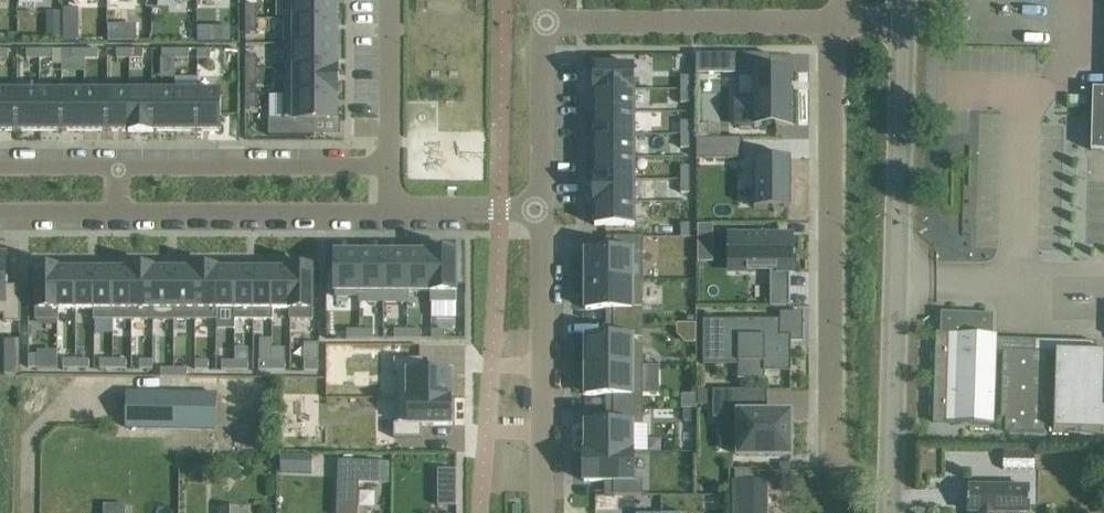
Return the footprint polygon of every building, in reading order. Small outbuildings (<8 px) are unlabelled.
[(285,18),(285,19),(336,19),(336,0),(290,0),(290,18),(285,18)] [(246,5),(246,19),(257,19),(257,5),(246,5)] [(60,24),(60,12),(46,12),(46,24),(60,24)] [(246,19),(246,33),(257,33),(257,19),(246,19)] [(285,19),(285,44),(336,44),(336,19),(285,19)] [(136,43),(136,25),(108,25),(108,43),(136,43)] [(197,31),(197,42),(203,42),(209,42),(209,28),(197,28),(197,31)] [(79,43),(79,30),(63,30),(63,43),(79,43)] [(285,44),(285,69),(336,69),(336,44),(285,44)] [(26,49),(26,58),(40,58),(40,49),(26,49)] [(40,49),(40,58),(53,58),(53,49),(40,49)] [(8,58),(8,50),(0,50),(0,58),(8,58)] [(71,50),(71,58),(85,58),(85,50),(71,50)] [(85,50),(85,58),(98,58),(98,50),(85,50)] [(117,50),(117,58),(130,58),(130,50),(117,50)] [(130,50),(130,58),(143,58),(144,50),(130,50)] [(162,50),(162,58),(175,58),(175,50),(162,50)] [(175,50),(175,58),(189,58),(188,50),(175,50)] [(211,50),(197,50),(197,58),(211,58),(211,50)] [(771,54),(709,54),(710,74),(736,74),(756,74),(756,99),(736,99),(736,125),(791,125),(791,72),(771,72),(771,54)] [(246,55),(246,69),(257,69),(257,55),(246,55)] [(593,66),(593,89),(634,89),(634,66),(593,66)] [(246,69),(246,84),(257,84),(257,69),(246,69)] [(285,69),(285,94),(336,94),(336,69),(285,69)] [(681,76),(681,90),(690,90),(690,76),(681,76)] [(722,83),(696,84),(697,136),(723,135),(722,83)] [(593,89),(593,91),(595,91),(595,112),(634,112),(634,89),(593,89)] [(1091,150),(1103,151),(1103,89),(1093,89),(1091,150)] [(681,90),(681,103),(690,103),(690,90),(681,90)] [(19,131),(19,91),(0,91),(0,131),(19,131)] [(19,91),(19,131),(41,131),(41,91),(19,91)] [(41,91),(41,131),(64,131),(64,91),(41,91)] [(64,91),(64,131),(86,131),(86,91),(64,91)] [(86,91),(86,131),(109,131),(109,91),(86,91)] [(109,91),(109,131),(129,131),(129,132),(131,132),(131,92),(109,91)] [(131,92),(131,132),(154,133),(154,131),(154,92),(131,92)] [(154,92),(154,131),(176,131),(177,92),(154,92)] [(177,92),(176,131),(199,131),(199,92),(177,92)] [(199,92),(199,131),(222,131),(222,92),(199,92)] [(257,94),(246,94),(246,109),(257,109),(257,94)] [(269,119),(269,135),(314,135),(314,121),(336,121),(336,94),(285,94),(285,119),(269,119)] [(634,112),(595,112),(595,135),(634,135),(634,112)] [(690,121),(681,121),(681,135),(690,134),(690,121)] [(690,134),(681,135),(681,148),(690,148),(690,134)] [(634,135),(595,135),(595,157),(634,157),(634,135)] [(743,139),(705,138),(705,159),(743,159),(743,139)] [(595,178),(593,178),(593,180),(634,180),(634,157),(595,157),(595,178)] [(791,158),(754,158),(754,209),(791,209),(791,158)] [(681,166),(681,179),(690,179),(690,166),(681,166)] [(681,179),(681,193),(690,193),(690,179),(681,179)] [(634,180),(593,180),(593,203),(634,203),(634,180)] [(634,226),(634,203),(595,203),(595,226),(634,226)] [(690,223),(681,223),(681,237),(690,237),(690,223)] [(698,224),(698,238),(710,238),(711,226),(713,226),(713,224),(698,224)] [(791,235),(730,235),(730,271),(770,271),(789,271),(789,256),(791,256),(791,235)] [(584,257),(584,275),(586,275),(586,280),(643,280),(643,237),(614,237),(614,251),(586,251),(586,257),(584,257)] [(408,252),(408,303),(409,303),(409,292),(431,292),(430,303),(432,303),(432,251),(430,251),(430,252),(408,252)] [(432,251),(432,303),(457,303),(457,251),(432,251)] [(360,252),(335,252),(335,297),(359,297),(359,303),(360,303),(360,252)] [(360,252),(360,303),(384,303),(384,252),(360,252)] [(384,252),(384,303),(408,303),(408,252),(384,252)] [(4,315),(4,322),(20,322),(20,286),(6,286),(6,257),(0,257),(0,315),(4,315)] [(35,267),(35,320),(58,320),(58,267),(35,267)] [(58,267),(58,320),(59,320),(59,309),(76,309),(76,269),(59,269),(59,267),(58,267)] [(113,269),(113,320),(132,320),(132,267),(130,267),(130,269),(113,269)] [(132,267),(132,320),(153,320),(153,267),(132,267)] [(153,267),(153,320),(174,320),(174,269),(154,269),(154,267),(153,267)] [(194,269),(174,269),(174,320),(195,320),(195,267),(194,267),(194,269)] [(195,267),(195,320),(217,320),(217,267),(195,267)] [(217,267),(217,320),(217,309),(234,309),(234,320),(235,320),(235,269),(218,269),(218,267),(217,267)] [(272,269),(272,320),(273,320),(273,309),(289,309),(289,320),(291,320),(291,268),(289,268),(289,269),(272,269)] [(291,268),(291,320),(313,320),(313,268),(291,268)] [(76,269),(76,309),(94,309),(94,320),(95,320),(95,269),(76,269)] [(95,320),(95,333),(113,333),(113,320),(113,269),(95,269),(95,320)] [(235,269),(235,320),(254,320),(254,269),(235,269)] [(254,269),(254,320),(272,320),(272,269),(254,269)] [(586,280),(586,309),(614,309),(614,323),(643,323),(643,280),(586,280)] [(770,289),(770,306),(786,306),(786,289),(770,289)] [(993,424),(995,350),(1003,350),(1001,418),(1005,418),(1005,431),(1024,432),(1024,441),(1045,442),(1048,352),(1056,353),(1054,429),(1103,431),(1103,352),(1095,352),(1095,342),(995,339),(995,334),(988,334),(988,328),(990,328),(990,317),(944,315),(944,327),(946,327),(945,333),(937,332),(934,422),(953,422),(953,424),(956,424),(956,423),(993,424)] [(703,319),(703,365),(740,365),(740,362),(764,362),(764,372),(791,372),(791,342),(791,335),(781,335),(781,319),(780,319),(703,319)] [(614,336),(586,336),(586,366),(643,366),(643,323),(614,323),(614,336)] [(360,329),(347,330),(347,339),(360,339),(360,329)] [(373,329),(360,329),(360,339),(373,338),(373,329)] [(394,330),(394,339),(408,339),(408,330),(394,330)] [(408,330),(408,339),(421,339),(421,330),(408,330)] [(432,330),(432,339),(445,339),(445,330),(432,330)] [(259,348),(259,370),(272,370),(272,361),(273,348),(259,348)] [(6,350),(6,374),(19,374),(20,350),(6,350)] [(28,354),(28,368),(37,368),(38,354),(28,354)] [(63,359),(63,368),(76,368),(76,359),(63,359)] [(90,360),(76,359),(76,368),(90,368),(90,360)] [(100,360),(100,368),(113,369),(113,360),(100,360)] [(127,360),(113,360),(113,369),(127,369),(127,360)] [(140,360),(140,369),(153,369),(153,360),(140,360)] [(195,361),(195,369),(209,370),(209,361),(195,361)] [(222,361),(222,370),(235,370),(235,361),(222,361)] [(249,361),(235,361),(235,370),(249,370),(249,361)] [(272,361),(272,370),(286,370),(286,362),(272,361)] [(359,388),(359,401),(430,401),(430,388),(452,388),(452,361),(399,361),(399,388),(359,388)] [(305,362),(305,371),(318,371),(318,362),(305,362)] [(643,366),(586,366),(586,395),(614,395),(614,408),(643,409),(643,366)] [(161,368),(161,377),(174,377),(175,368),(161,368)] [(175,368),(174,377),(188,377),(188,368),(175,368)] [(126,389),(126,426),(215,428),(216,391),(126,389)] [(767,390),(712,390),(712,419),(722,419),(738,419),(738,446),(738,456),(791,456),(791,416),(776,416),(776,412),(767,412),(767,390)] [(359,401),(359,414),(399,414),(399,441),(452,441),(452,414),(430,414),(430,401),(359,401)] [(586,451),(584,451),(584,452),(633,452),(633,424),(643,424),(643,409),(614,408),(614,422),(586,423),(586,451)] [(695,421),(695,411),(685,411),(685,421),(695,421)] [(725,420),(696,421),(698,492),(727,491),(725,420)] [(1003,450),(1003,470),(1035,470),(1035,451),(1003,450)] [(633,452),(584,452),(585,481),(614,481),(614,495),(643,495),(643,480),(633,480),(633,452)] [(281,453),(281,472),(312,473),(312,455),(281,453)] [(337,512),(358,512),(359,482),(379,482),(380,462),(338,460),(337,512)] [(237,479),(243,470),(229,461),(223,470),(237,479)] [(380,462),(379,482),(389,483),(390,463),(380,462)] [(438,470),(438,506),(457,506),(457,470),(438,470)] [(1030,485),(967,485),(967,512),(1030,512),(1030,485)] [(594,496),(593,512),(624,512),(624,496),(594,496)] [(732,496),(732,512),(768,512),(768,497),(732,496)]
